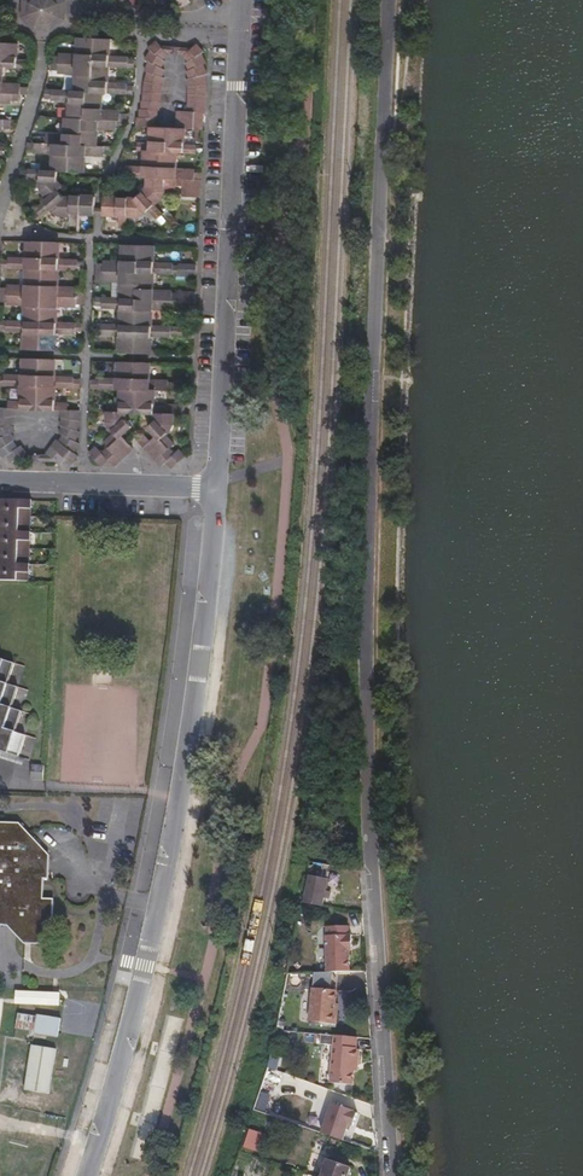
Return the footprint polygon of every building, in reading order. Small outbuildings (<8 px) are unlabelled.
[(94,65),(95,37),(83,37),(82,45),(79,45),(79,54),(60,53),(60,56),(53,56),(53,63),(94,65)] [(111,56),(110,46),(108,46),(108,37),(95,37),(94,65),(107,65),(136,67),(136,60),(129,60),(129,57),(111,56)] [(17,41),(0,40),(0,45),(0,64),(29,65),(29,57),(16,57),(17,41)] [(169,53),(157,41),(150,48),(152,50),(163,59),(169,53)] [(188,61),(201,53),(203,51),(197,43),(183,55),(188,61)] [(163,59),(152,50),(146,59),(150,61),(161,67),(165,61),(163,59)] [(205,63),(201,53),(188,61),(186,62),(189,70),(203,64),(205,63)] [(162,77),(165,70),(161,67),(150,61),(146,70),(149,72),(162,77)] [(93,92),(94,65),(53,63),(53,69),(59,70),(58,73),(77,73),(77,83),(81,83),(80,91),(87,92),(93,92)] [(206,73),(203,64),(189,70),(188,71),(190,78),(204,74),(206,73)] [(109,83),(109,74),(106,73),(107,65),(94,65),(93,92),(99,92),(134,94),(134,87),(127,86),(128,84),(109,83)] [(1,82),(2,72),(0,72),(0,91),(19,92),(26,92),(27,85),(21,85),(21,83),(1,82)] [(162,85),(164,78),(162,77),(149,72),(146,81),(162,85)] [(206,84),(204,74),(190,78),(187,79),(189,86),(206,84)] [(162,92),(162,85),(146,81),(145,92),(162,92)] [(207,91),(206,84),(189,86),(189,94),(207,95),(207,91)] [(86,118),(87,92),(80,91),(45,90),(45,98),(51,98),(51,100),(70,101),(70,110),(73,110),(73,118),(82,118),(86,118)] [(12,99),(19,99),(19,92),(0,91),(0,101),(12,101),(12,99)] [(102,111),(102,102),(99,101),(99,92),(93,92),(87,92),(86,118),(124,121),(127,121),(127,114),(121,114),(121,111),(102,111)] [(161,102),(162,92),(145,92),(144,100),(161,102)] [(206,104),(207,95),(189,94),(189,103),(206,104)] [(160,111),(161,102),(144,100),(143,100),(143,109),(158,110),(160,111)] [(206,112),(206,104),(189,103),(188,111),(195,112),(203,112),(206,112)] [(158,119),(158,110),(143,109),(141,109),(141,118),(156,119),(158,119)] [(195,120),(195,112),(188,111),(178,111),(178,119),(195,120)] [(203,129),(203,112),(195,112),(195,120),(194,129),(203,129)] [(4,125),(10,125),(11,118),(0,118),(0,127),(4,127),(4,125)] [(81,145),(82,118),(73,118),(70,118),(70,126),(66,126),(66,135),(47,135),(47,137),(40,137),(40,144),(70,145),(81,145)] [(117,130),(117,128),(123,128),(124,121),(86,118),(82,118),(81,145),(93,146),(94,138),(97,138),(97,129),(117,130)] [(155,127),(156,119),(141,118),(138,118),(138,126),(152,127),(155,127)] [(194,129),(195,120),(178,119),(177,128),(185,128),(194,129)] [(168,152),(169,127),(155,127),(152,127),(151,144),(138,143),(138,150),(150,151),(162,151),(168,152)] [(184,146),(185,128),(177,128),(169,127),(168,152),(174,152),(197,154),(197,146),(184,146)] [(69,172),(70,145),(40,144),(29,143),(28,150),(35,151),(35,154),(54,154),(53,165),(57,165),(56,171),(59,172),(69,172)] [(111,154),(111,147),(93,146),(81,145),(70,145),(69,172),(82,173),(82,165),(85,165),(85,156),(105,156),(105,154),(111,154)] [(161,178),(162,151),(150,151),(150,159),(146,159),(145,167),(126,167),(126,169),(120,169),(120,176),(148,178),(161,178)] [(176,170),(176,160),(173,160),(174,152),(168,152),(162,151),(161,178),(178,179),(184,180),(201,180),(201,173),(196,173),(196,171),(176,170)] [(59,190),(63,186),(58,182),(59,172),(56,171),(29,170),(28,178),(41,178),(41,185),(44,192),(50,198),(59,190)] [(178,187),(178,179),(161,178),(148,178),(148,188),(142,193),(154,206),(162,198),(165,191),(165,186),(178,187)] [(200,190),(201,180),(184,180),(184,189),(200,190)] [(200,198),(200,190),(184,189),(183,197),(200,198)] [(71,216),(72,199),(67,199),(65,198),(59,190),(50,198),(36,211),(41,216),(51,208),(54,211),(60,215),(62,215),(71,216)] [(154,206),(142,193),(136,199),(128,198),(128,217),(137,217),(144,215),(148,211),(157,221),(162,215),(154,206)] [(95,214),(96,197),(72,197),(72,199),(71,216),(71,226),(78,227),(78,214),(95,214)] [(128,217),(128,198),(105,198),(104,215),(121,216),(120,229),(127,229),(128,217)] [(43,270),(44,242),(32,242),(31,250),(28,250),(28,259),(8,258),(8,261),(2,261),(2,268),(31,269),(43,270)] [(59,261),(59,251),(57,251),(57,242),(44,242),(43,270),(56,270),(84,271),(84,264),(79,263),(79,261),(59,261)] [(138,273),(139,246),(127,245),(127,254),(123,254),(123,263),(103,262),(103,264),(97,264),(96,272),(138,273)] [(196,275),(197,266),(180,265),(180,267),(173,267),(173,265),(154,265),(154,254),(151,254),(152,246),(139,246),(138,273),(150,274),(196,275)] [(42,297),(43,270),(31,269),(30,277),(28,277),(27,286),(7,285),(7,288),(1,288),(1,295),(42,297)] [(58,287),(58,279),(56,279),(56,270),(43,270),(42,297),(83,298),(83,291),(78,291),(78,288),(58,287)] [(137,300),(138,273),(96,272),(96,279),(103,279),(103,282),(122,283),(121,292),(125,292),(124,300),(137,300)] [(153,292),(153,282),(150,282),(150,274),(138,273),(137,300),(195,303),(196,294),(179,293),(179,295),(172,294),(172,292),(153,292)] [(41,323),(42,297),(1,295),(1,302),(7,302),(7,305),(26,306),(26,315),(29,315),(28,322),(41,323)] [(82,305),(83,298),(42,297),(41,323),(54,323),(54,316),(57,316),(57,307),(77,307),(77,305),(82,305)] [(136,327),(137,300),(124,300),(95,299),(95,306),(102,306),(102,309),(121,310),(121,319),(124,319),(124,326),(136,327)] [(195,311),(195,303),(137,300),(136,327),(148,327),(148,320),(152,320),(152,311),(171,312),(171,309),(178,309),(178,311),(195,311)] [(41,323),(28,322),(0,321),(0,329),(5,329),(6,332),(25,332),(25,342),(27,342),(27,350),(40,351),(41,323)] [(81,332),(81,324),(54,323),(41,323),(40,351),(53,351),(53,343),(55,343),(56,333),(75,334),(75,332),(81,332)] [(135,354),(136,327),(124,326),(94,325),(94,333),(101,333),(101,336),(120,336),(120,346),(123,346),(123,354),(135,354)] [(170,338),(171,337),(177,337),(177,338),(194,338),(195,329),(148,327),(136,327),(135,354),(147,355),(147,347),(151,347),(151,338),(170,338)] [(40,360),(27,360),(27,368),(24,368),(23,377),(5,377),(5,379),(0,379),(0,386),(22,387),(39,388),(40,360)] [(74,382),(74,379),(55,378),(55,369),(52,369),(52,361),(40,360),(39,388),(55,388),(79,389),(79,382),(74,382)] [(133,391),(134,364),(121,363),(121,372),(118,372),(117,381),(98,380),(98,383),(92,382),(92,390),(121,391),(133,391)] [(168,386),(168,383),(149,382),(149,373),(146,373),(146,364),(134,364),(133,391),(138,391),(155,392),(191,394),(192,385),(174,384),(174,386),(168,386)] [(38,411),(39,388),(22,387),(21,403),(8,403),(8,409),(13,410),(38,411)] [(55,405),(55,388),(39,388),(38,411),(62,412),(67,412),(67,405),(55,405)] [(137,415),(138,391),(133,391),(121,391),(120,407),(108,407),(108,414),(125,414),(137,415)] [(154,409),(155,392),(138,391),(137,415),(155,416),(173,416),(184,417),(184,408),(166,407),(166,409),(154,409)] [(13,410),(8,409),(0,409),(0,419),(12,418),(13,410)] [(78,423),(79,413),(67,412),(62,412),(61,420),(78,423)] [(121,438),(131,429),(125,422),(125,414),(108,414),(107,424),(110,431),(114,435),(104,444),(109,449),(114,444),(121,438)] [(168,434),(172,426),(173,416),(155,416),(155,423),(148,430),(155,438),(161,444),(167,450),(168,451),(172,447),(165,438),(168,434)] [(12,418),(0,419),(0,429),(12,426),(14,425),(12,418)] [(77,433),(78,423),(61,420),(60,427),(63,428),(77,433)] [(14,433),(12,426),(0,429),(0,440),(11,435),(14,433)] [(79,434),(77,433),(63,428),(60,435),(63,437),(74,444),(79,434)] [(11,442),(14,441),(11,435),(0,440),(0,450),(11,442)] [(78,446),(74,444),(63,437),(59,443),(73,454),(78,446)] [(143,450),(149,443),(144,437),(137,443),(143,450)] [(132,451),(121,438),(114,444),(126,457),(132,451)] [(149,456),(161,444),(155,438),(149,443),(143,450),(149,456)] [(17,450),(11,442),(0,450),(0,456),(2,460),(6,457),(17,450)] [(73,454),(59,443),(57,442),(52,449),(65,459),(72,464),(77,457),(73,454)] [(126,457),(114,444),(109,449),(107,450),(120,463),(126,457)] [(155,463),(167,450),(161,444),(149,456),(155,463)] [(15,462),(21,458),(25,455),(20,448),(17,450),(6,457),(11,465),(15,462)] [(65,459),(52,449),(46,456),(51,460),(58,465),(60,467),(65,459)] [(107,463),(101,456),(95,450),(89,456),(100,469),(107,463)] [(120,463),(107,450),(101,456),(107,463),(113,470),(120,463)] [(172,472),(185,461),(178,452),(173,457),(168,451),(167,450),(155,463),(161,469),(166,465),(172,472)] [(29,499),(0,498),(0,515),(29,516),(29,499)] [(29,516),(0,515),(0,530),(29,531),(29,516)] [(29,531),(0,530),(0,546),(28,547),(29,531)] [(28,547),(0,546),(0,561),(28,562),(28,547)] [(28,562),(0,561),(0,578),(28,579),(28,562)] [(7,678),(13,657),(0,653),(0,743),(21,749),(27,728),(16,724),(22,704),(12,702),(18,681),(7,678)] [(44,882),(49,881),(50,857),(19,826),(0,826),(0,928),(15,929),(25,938),(25,946),(47,946),(48,925),(53,924),(54,902),(43,902),(44,882)] [(331,900),(332,893),(327,893),(329,883),(309,879),(305,903),(325,907),(326,899),(331,900)] [(351,969),(350,948),(349,943),(352,943),(351,933),(348,933),(348,924),(327,925),(327,934),(326,934),(328,970),(351,969)] [(71,991),(71,983),(52,982),(52,989),(71,991)] [(339,1021),(339,1010),(336,1010),(337,1002),(338,1002),(338,988),(314,987),(312,1020),(339,1021)] [(15,1004),(59,1006),(60,992),(15,991),(15,1004)] [(57,1038),(60,1019),(37,1015),(37,1017),(18,1013),(14,1028),(34,1032),(34,1034),(57,1038)] [(361,1057),(361,1048),(359,1048),(359,1034),(336,1033),(333,1080),(357,1082),(358,1059),(361,1057)] [(45,1095),(55,1050),(29,1044),(20,1089),(45,1095)] [(278,1071),(281,1053),(273,1052),(270,1067),(278,1071)] [(326,1133),(349,1141),(354,1126),(359,1126),(363,1114),(359,1112),(360,1109),(337,1101),(326,1133)] [(351,1167),(330,1159),(324,1175),(348,1175),(351,1167)]
